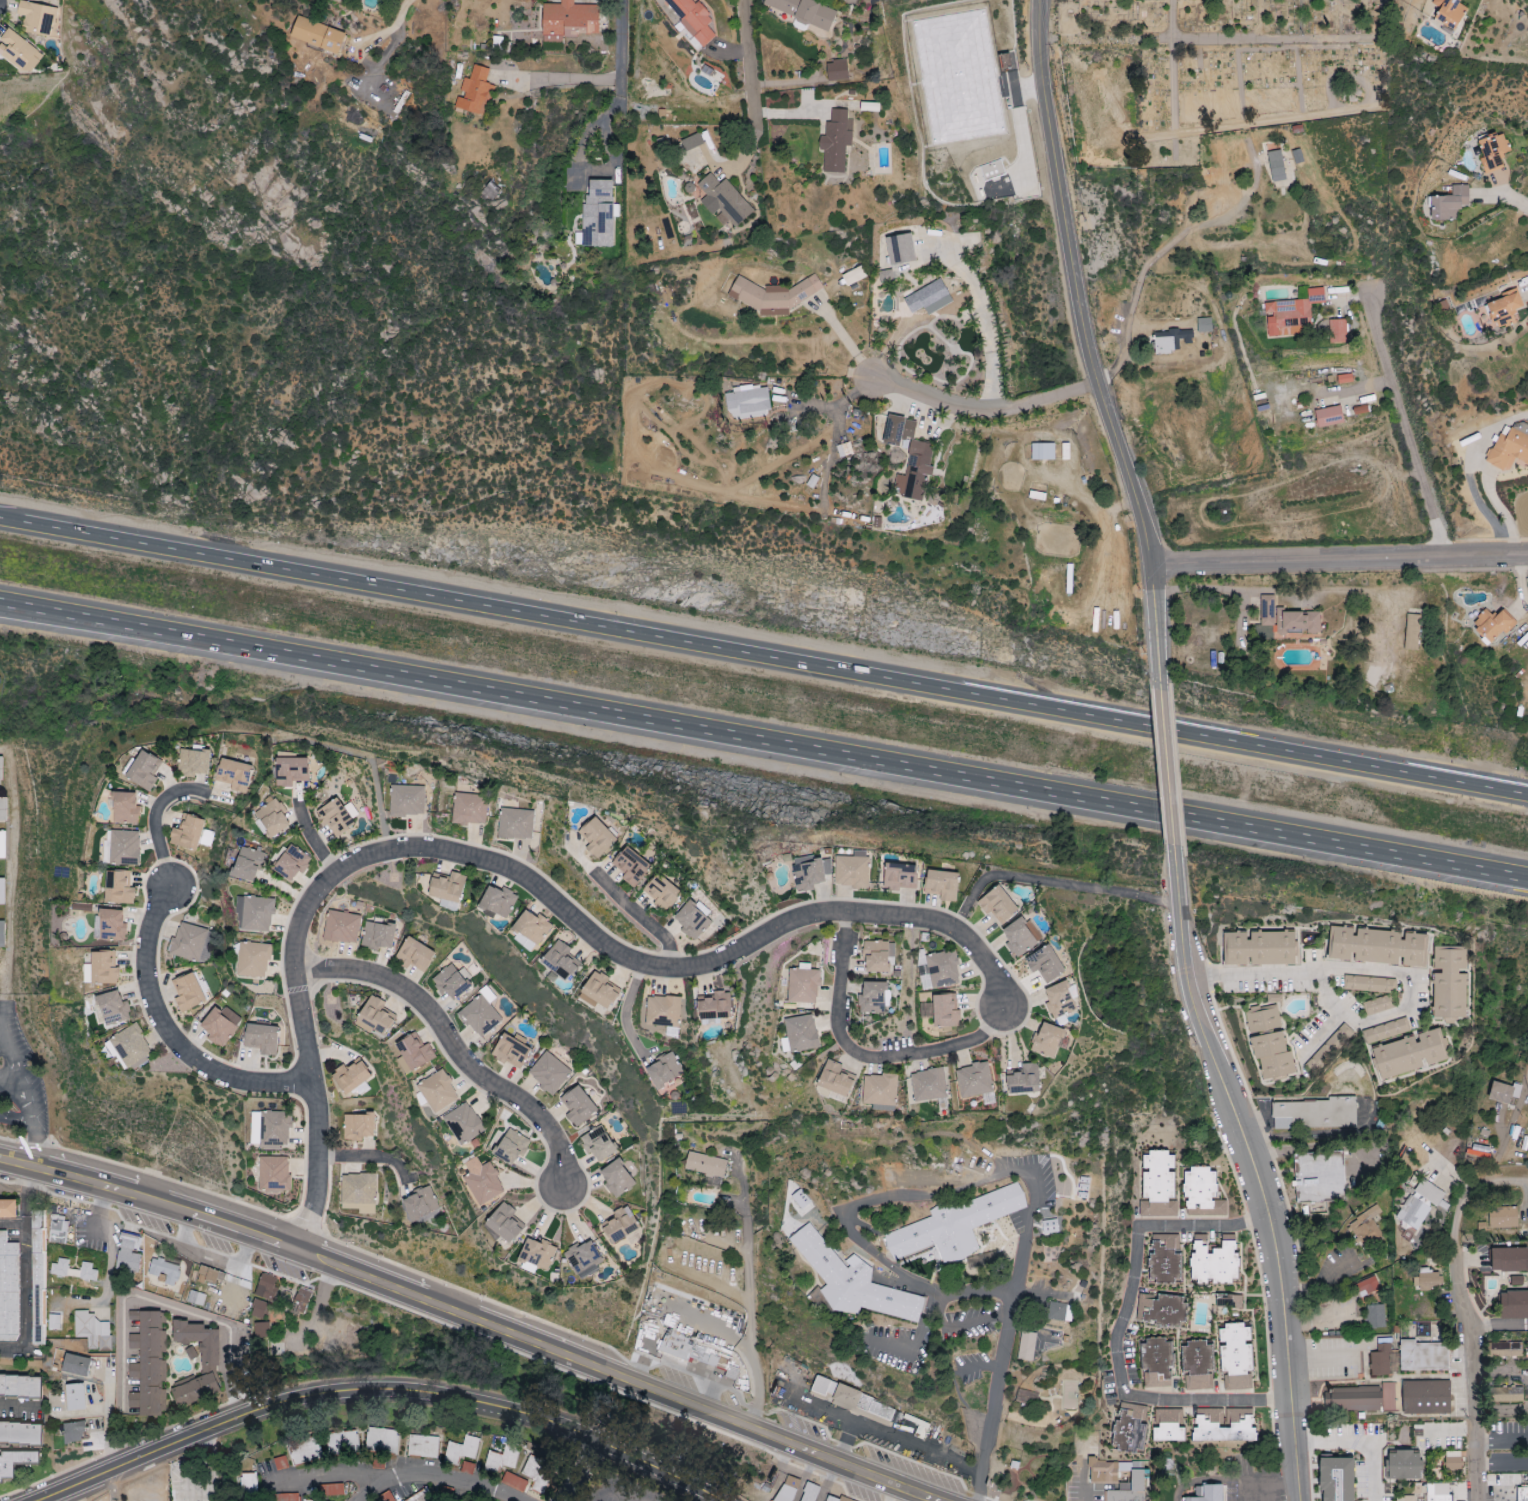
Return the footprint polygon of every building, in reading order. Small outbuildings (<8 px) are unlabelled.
[(599,35),(600,5),(573,5),(573,0),(560,0),(560,4),(543,4),(542,34),(599,35)] [(703,47),(715,36),(706,26),(712,20),(694,0),(663,0),(662,1),(703,47)] [(813,0),(765,0),(763,5),(797,17),(794,26),(814,33),(816,28),(828,32),(837,8),(813,0)] [(1457,3),(1459,0),(1433,0),(1431,4),(1440,8),(1434,20),(1455,32),(1467,8),(1457,3)] [(24,15),(21,32),(51,36),(56,7),(18,2),(16,14),(24,15)] [(339,53),(345,32),(296,17),(290,38),(339,53)] [(8,27),(0,37),(0,40),(2,42),(0,44),(0,55),(21,72),(37,51),(8,27)] [(826,62),(828,81),(848,80),(846,60),(826,62)] [(489,69),(474,65),(471,80),(465,78),(461,98),(457,97),(455,108),(485,116),(493,85),(485,83),(489,69)] [(845,173),(845,146),(851,146),(852,120),(847,120),(847,109),(831,109),(831,121),(825,121),(825,136),(818,136),(818,150),(823,150),(822,172),(845,173)] [(686,152),(704,143),(698,132),(680,141),(686,152)] [(1484,174),(1503,168),(1500,155),(1510,152),(1504,132),(1478,140),(1483,157),(1479,158),(1484,174)] [(1267,152),(1271,182),(1285,181),(1282,150),(1267,152)] [(1012,196),(1003,160),(979,166),(987,202),(1012,196)] [(725,178),(719,183),(710,173),(696,184),(706,196),(699,201),(711,215),(719,209),(735,228),(753,211),(725,178)] [(613,247),(613,180),(589,179),(589,196),(582,196),(582,247),(613,247)] [(482,191),(493,200),(501,191),(490,182),(482,191)] [(1451,196),(1429,196),(1429,219),(1457,219),(1457,207),(1469,207),(1469,185),(1451,185),(1451,196)] [(890,266),(916,260),(910,233),(884,238),(890,266)] [(846,286),(866,278),(861,266),(841,275),(846,286)] [(788,316),(788,308),(823,290),(815,274),(788,289),(781,286),(769,286),(764,289),(736,276),(727,296),(757,310),(761,316),(788,316)] [(925,313),(950,302),(940,279),(912,292),(910,288),(900,293),(910,314),(923,308),(925,313)] [(1267,337),(1308,335),(1306,304),(1325,303),(1324,288),(1307,289),(1307,300),(1264,303),(1265,315),(1266,315),(1267,337)] [(1487,304),(1497,330),(1516,322),(1512,313),(1524,308),(1516,288),(1500,294),(1501,299),(1487,304)] [(1197,333),(1212,332),(1211,318),(1197,319),(1197,333)] [(1346,343),(1345,320),(1329,320),(1330,343),(1346,343)] [(1192,330),(1154,331),(1155,355),(1181,353),(1181,345),(1193,345),(1192,330)] [(771,414),(767,388),(752,390),(751,385),(732,388),(732,393),(725,394),(729,420),(771,414)] [(1316,410),(1318,428),(1343,425),(1341,407),(1316,410)] [(913,440),(915,420),(886,417),(884,444),(900,446),(900,439),(913,440)] [(1527,464),(1527,425),(1517,421),(1513,430),(1501,425),(1486,464),(1508,472),(1514,459),(1527,464)] [(935,445),(913,440),(905,476),(897,474),(893,495),(920,501),(926,475),(929,476),(935,445)] [(1031,460),(1054,460),(1055,444),(1031,443),(1031,460)] [(1045,494),(1030,491),(1028,498),(1044,501),(1045,494)] [(1273,595),(1260,596),(1261,626),(1274,626),(1273,595)] [(1503,610),(1496,617),(1486,609),(1470,625),(1492,645),(1514,621),(1503,610)] [(1276,612),(1277,621),(1283,621),(1283,630),(1307,629),(1307,634),(1320,633),(1319,611),(1276,612)] [(1419,615),(1406,614),(1404,651),(1418,652),(1419,615)] [(207,776),(210,752),(180,749),(178,772),(207,776)] [(156,778),(153,777),(161,761),(140,750),(125,778),(149,791),(156,778)] [(252,766),(220,758),(215,781),(231,785),(230,790),(245,794),(252,766)] [(308,759),(276,758),(275,787),(292,787),(292,781),(308,781),(308,759)] [(424,817),(424,786),(390,785),(389,816),(424,817)] [(139,825),(139,806),(135,806),(136,793),(113,793),(112,824),(139,825)] [(487,795),(454,794),(452,824),(485,825),(487,795)] [(314,812),(323,828),(328,825),(334,837),(354,826),(338,798),(314,812)] [(498,838),(531,840),(533,810),(499,809),(498,838)] [(213,833),(202,830),(204,820),(182,814),(178,830),(172,828),(169,844),(196,851),(198,844),(210,847),(213,833)] [(597,860),(618,840),(596,817),(579,833),(590,845),(586,849),(597,860)] [(109,865),(138,866),(139,832),(110,831),(109,865)] [(273,872),(291,883),(298,872),(302,875),(312,858),(289,844),(273,872)] [(624,875),(621,879),(634,889),(652,867),(627,846),(612,865),(624,875)] [(254,883),(256,871),(260,872),(265,853),(239,847),(232,878),(254,883)] [(796,892),(814,890),(813,885),(825,883),(824,876),(831,875),(829,860),(822,861),(821,856),(793,860),(795,872),(793,872),(796,892)] [(834,887),(868,888),(869,858),(835,857),(834,887)] [(916,889),(916,864),(883,864),(883,890),(899,890),(899,889),(916,889)] [(924,894),(941,896),(940,901),(956,903),(960,874),(927,870),(924,894)] [(133,904),(134,888),(129,888),(130,872),(106,872),(105,903),(133,904)] [(449,881),(433,877),(428,897),(441,899),(439,908),(457,912),(465,876),(451,872),(449,881)] [(664,913),(682,895),(660,873),(642,890),(664,913)] [(1001,926),(1020,911),(999,885),(976,904),(986,917),(991,913),(1001,926)] [(506,920),(518,895),(503,888),(501,892),(489,886),(479,907),(506,920)] [(272,898),(238,897),(237,931),(272,932),(272,898)] [(695,940),(713,920),(691,899),(673,919),(695,940)] [(125,941),(125,923),(122,923),(122,911),(95,910),(94,940),(125,941)] [(541,946),(555,926),(539,915),(537,918),(526,910),(512,929),(519,934),(514,941),(531,952),(537,943),(541,946)] [(361,915),(327,911),(323,940),(356,945),(361,915)] [(1041,943),(1024,917),(1002,931),(1009,943),(1006,944),(1016,958),(1041,943)] [(208,932),(179,921),(168,953),(197,963),(208,932)] [(378,947),(392,949),(396,927),(365,922),(361,948),(378,951),(378,947)] [(1328,961),(1426,968),(1429,936),(1404,934),(1404,933),(1355,930),(1356,929),(1330,927),(1328,961)] [(1296,932),(1248,934),(1248,933),(1223,934),(1225,968),(1250,967),(1250,966),(1297,965),(1296,932)] [(435,954),(408,937),(394,959),(409,968),(410,966),(423,974),(435,954)] [(580,962),(568,955),(572,949),(556,940),(541,965),(569,981),(580,962)] [(894,943),(864,942),(863,956),(866,956),(866,973),(893,974),(894,943)] [(237,978),(268,978),(268,944),(238,943),(237,978)] [(1065,974),(1051,945),(1024,958),(1032,974),(1038,970),(1045,984),(1065,974)] [(1434,1019),(1467,1019),(1467,948),(1434,947),(1434,972),(1434,1019)] [(118,984),(118,968),(115,968),(115,952),(91,952),(91,965),(84,965),(83,984),(118,984)] [(474,986),(462,969),(457,972),(452,964),(430,979),(441,995),(446,992),(452,1001),(474,986)] [(788,1003),(818,1004),(820,971),(789,970),(788,1003)] [(580,1000),(596,1008),(597,1005),(611,1011),(620,989),(607,983),(609,978),(593,971),(580,1000)] [(172,982),(179,997),(173,1000),(180,1014),(206,1002),(193,972),(172,982)] [(1395,979),(1344,977),(1343,991),(1395,993),(1395,979)] [(858,995),(858,1013),(885,1014),(886,983),(863,982),(863,995),(858,995)] [(1045,989),(1049,1003),(1047,1004),(1051,1019),(1077,1011),(1068,982),(1045,989)] [(122,1003),(118,990),(96,997),(105,1026),(131,1018),(127,1002),(122,1003)] [(699,1024),(731,1022),(729,992),(713,993),(713,1000),(698,1001),(699,1024)] [(457,1014),(480,1040),(503,1020),(480,994),(457,1014)] [(1282,1003),(1281,994),(1266,995),(1267,1004),(1282,1003)] [(355,1024),(382,1040),(397,1017),(384,1009),(386,1004),(372,995),(355,1024)] [(934,1028),(960,1027),(959,1010),(953,1011),(953,996),(933,996),(934,1028)] [(647,997),(646,1026),(680,1027),(680,998),(647,997)] [(1363,1002),(1366,1016),(1392,1010),(1389,997),(1363,1002)] [(1276,1004),(1244,1011),(1250,1035),(1281,1028),(1276,1004)] [(214,1007),(199,1027),(210,1035),(207,1039),(221,1049),(242,1020),(224,1007),(221,1012),(214,1007)] [(784,1020),(790,1053),(819,1049),(813,1015),(784,1020)] [(1410,1034),(1407,1020),(1363,1029),(1366,1043),(1410,1034)] [(1030,1052),(1054,1060),(1064,1030),(1043,1023),(1039,1036),(1035,1034),(1030,1052)] [(124,1070),(153,1054),(136,1024),(107,1041),(124,1070)] [(244,1048),(260,1049),(259,1056),(277,1056),(277,1026),(245,1026),(244,1048)] [(1372,1049),(1381,1081),(1450,1062),(1441,1029),(1416,1036),(1416,1037),(1372,1049)] [(533,1049),(514,1037),(513,1039),(504,1033),(491,1055),(519,1071),(533,1049)] [(1296,1076),(1292,1053),(1287,1053),(1284,1033),(1251,1038),(1255,1061),(1260,1060),(1264,1081),(1296,1076)] [(436,1058),(428,1044),(422,1047),(414,1034),(395,1045),(402,1057),(397,1060),(406,1076),(436,1058)] [(572,1071),(545,1051),(528,1074),(541,1084),(538,1087),(552,1098),(572,1071)] [(683,1076),(673,1054),(645,1067),(655,1089),(683,1076)] [(343,1066),(331,1075),(346,1096),(372,1077),(360,1061),(347,1071),(343,1066)] [(993,1094),(988,1063),(955,1068),(960,1098),(993,1094)] [(1038,1064),(1021,1065),(1022,1075),(1007,1075),(1008,1095),(1039,1093),(1038,1064)] [(913,1102),(947,1099),(944,1069),(910,1073),(913,1102)] [(445,1071),(418,1083),(432,1114),(459,1101),(445,1071)] [(896,1106),(897,1076),(863,1075),(862,1105),(896,1106)] [(1511,1103),(1514,1085),(1492,1081),(1489,1099),(1511,1103)] [(597,1110),(578,1086),(560,1100),(570,1112),(565,1115),(576,1128),(597,1110)] [(1272,1101),(1272,1129),(1356,1128),(1356,1100),(1272,1101)] [(460,1146),(485,1131),(468,1102),(443,1117),(460,1146)] [(374,1115),(344,1114),(343,1141),(361,1141),(361,1136),(374,1136),(374,1115)] [(617,1151),(602,1125),(578,1138),(588,1154),(593,1152),(598,1161),(617,1151)] [(512,1165),(518,1156),(521,1158),(531,1141),(506,1126),(490,1151),(512,1165)] [(726,1160),(688,1151),(684,1169),(722,1178),(726,1160)] [(1177,1216),(1177,1200),(1174,1200),(1174,1171),(1174,1152),(1143,1152),(1143,1171),(1142,1200),(1139,1200),(1139,1216),(1177,1216)] [(1294,1155),(1298,1201),(1347,1198),(1343,1152),(1294,1155)] [(290,1156),(259,1157),(260,1190),(290,1190),(290,1156)] [(481,1165),(477,1157),(464,1163),(469,1173),(464,1176),(478,1205),(505,1193),(490,1161),(481,1165)] [(600,1170),(607,1182),(604,1184),(614,1199),(636,1184),(618,1158),(600,1170)] [(1227,1215),(1227,1199),(1217,1199),(1216,1169),(1185,1169),(1185,1216),(1227,1215)] [(359,1214),(375,1214),(376,1174),(342,1173),(341,1209),(359,1209),(359,1214)] [(1411,1194),(1423,1203),(1425,1200),(1435,1207),(1445,1194),(1423,1178),(1411,1194)] [(1027,1209),(1018,1182),(929,1212),(931,1218),(883,1234),(892,1260),(937,1245),(943,1264),(979,1252),(971,1228),(1027,1209)] [(438,1212),(432,1188),(403,1195),(409,1219),(438,1212)] [(1418,1231),(1430,1208),(1408,1195),(1395,1219),(1418,1231)] [(16,1217),(16,1199),(0,1199),(0,1217),(16,1217)] [(512,1216),(516,1211),(503,1201),(485,1224),(511,1244),(525,1226),(512,1216)] [(1381,1213),(1378,1206),(1346,1223),(1358,1246),(1381,1235),(1372,1217),(1381,1213)] [(611,1244),(640,1228),(628,1207),(599,1223),(611,1244)] [(1489,1228),(1518,1227),(1517,1207),(1489,1208),(1489,1228)] [(44,1211),(32,1211),(32,1299),(43,1299),(44,1211)] [(68,1218),(51,1216),(47,1243),(65,1245),(68,1218)] [(919,1322),(925,1296),(869,1285),(872,1267),(865,1266),(858,1256),(852,1255),(848,1258),(846,1270),(809,1223),(789,1238),(825,1285),(818,1291),(834,1311),(854,1315),(860,1310),(919,1322)] [(18,1336),(18,1243),(6,1243),(6,1231),(0,1231),(0,1335),(18,1336)] [(114,1268),(137,1273),(141,1254),(137,1253),(141,1237),(122,1233),(114,1268)] [(1193,1282),(1210,1281),(1210,1282),(1239,1282),(1239,1252),(1236,1252),(1236,1240),(1222,1240),(1222,1248),(1209,1248),(1208,1234),(1192,1234),(1193,1282)] [(557,1249),(528,1236),(516,1264),(535,1272),(537,1266),(547,1270),(557,1249)] [(601,1263),(593,1240),(565,1249),(575,1280),(598,1273),(596,1265),(601,1263)] [(1491,1250),(1492,1274),(1527,1273),(1527,1250),(1491,1250)] [(94,1280),(95,1263),(81,1262),(80,1270),(68,1269),(68,1259),(57,1258),(57,1264),(50,1263),(49,1276),(94,1280)] [(147,1274),(162,1277),(161,1283),(175,1286),(180,1265),(151,1258),(147,1274)] [(225,1272),(200,1265),(197,1279),(221,1286),(225,1272)] [(1439,1288),(1439,1272),(1430,1272),(1429,1268),(1419,1268),(1419,1277),(1413,1277),(1413,1289),(1439,1288)] [(1359,1295),(1379,1288),(1375,1276),(1355,1283),(1359,1295)] [(298,1303),(295,1311),(304,1314),(311,1292),(298,1288),(293,1301),(298,1303)] [(186,1302),(202,1306),(205,1294),(189,1290),(186,1302)] [(1502,1319),(1527,1318),(1527,1290),(1502,1291),(1502,1319)] [(1136,1320),(1156,1322),(1155,1325),(1181,1328),(1185,1298),(1150,1294),(1150,1295),(1139,1294),(1136,1320)] [(249,1315),(263,1320),(269,1303),(255,1299),(249,1315)] [(1071,1304),(1048,1303),(1048,1320),(1071,1321),(1071,1304)] [(1367,1329),(1385,1328),(1384,1305),(1366,1305),(1367,1329)] [(74,1311),(74,1337),(87,1338),(87,1349),(110,1350),(110,1322),(95,1322),(95,1312),(74,1311)] [(140,1416),(165,1416),(164,1331),(161,1331),(160,1311),(139,1311),(140,1363),(128,1363),(128,1378),(139,1378),(140,1416)] [(59,1329),(60,1315),(48,1315),(48,1329),(59,1329)] [(172,1343),(201,1344),(200,1372),(226,1373),(226,1365),(218,1365),(219,1329),(204,1328),(204,1322),(173,1321),(172,1343)] [(268,1322),(254,1323),(255,1337),(269,1337),(268,1322)] [(1252,1389),(1251,1372),(1253,1372),(1252,1342),(1251,1342),(1250,1325),(1219,1326),(1220,1344),(1221,1373),(1223,1373),(1224,1390),(1252,1389)] [(1401,1371),(1447,1370),(1446,1325),(1415,1326),(1415,1339),(1400,1340),(1401,1371)] [(1020,1331),(1017,1359),(1033,1361),(1034,1347),(1060,1350),(1061,1332),(1039,1330),(1038,1333),(1020,1331)] [(659,1353),(727,1369),(731,1352),(671,1338),(672,1335),(664,1333),(659,1353)] [(1142,1388),(1172,1388),(1171,1339),(1141,1340),(1142,1388)] [(1214,1390),(1212,1342),(1182,1343),(1183,1391),(1214,1390)] [(1522,1357),(1522,1342),(1486,1343),(1486,1357),(1522,1357)] [(1389,1344),(1377,1344),(1377,1352),(1370,1353),(1371,1376),(1389,1376),(1389,1344)] [(61,1371),(87,1377),(92,1359),(65,1353),(61,1371)] [(171,1386),(176,1406),(220,1393),(214,1374),(171,1386)] [(41,1375),(0,1375),(0,1396),(41,1396),(41,1375)] [(837,1382),(816,1376),(811,1391),(832,1398),(837,1382)] [(1450,1379),(1402,1380),(1402,1414),(1451,1413),(1450,1379)] [(1077,1410),(1077,1380),(1061,1380),(1060,1410),(1077,1410)] [(1394,1410),(1394,1382),(1382,1382),(1382,1388),(1325,1388),(1324,1409),(1394,1410)] [(84,1410),(84,1384),(66,1384),(66,1410),(84,1410)] [(831,1403),(882,1420),(881,1423),(889,1426),(895,1406),(837,1386),(831,1403)] [(1523,1387),(1493,1388),(1493,1402),(1523,1402),(1523,1387)] [(1258,1441),(1258,1429),(1253,1429),(1253,1408),(1226,1408),(1226,1426),(1222,1426),(1222,1409),(1195,1409),(1195,1441),(1258,1441)] [(1153,1441),(1184,1441),(1185,1427),(1182,1427),(1182,1409),(1154,1409),(1154,1426),(1153,1441)] [(0,1422),(0,1442),(41,1443),(41,1422),(0,1422)] [(63,1422),(63,1442),(84,1441),(84,1422),(63,1422)] [(398,1429),(367,1428),(366,1452),(397,1453),(398,1429)] [(357,1430),(327,1432),(328,1455),(358,1453),(357,1430)] [(438,1436),(409,1435),(408,1457),(438,1458),(438,1436)] [(448,1442),(443,1463),(458,1465),(460,1456),(475,1459),(479,1438),(464,1435),(463,1445),(448,1442)] [(293,1465),(322,1459),(318,1437),(289,1443),(293,1465)] [(489,1451),(483,1469),(497,1473),(500,1465),(514,1469),(520,1448),(505,1444),(502,1455),(489,1451)] [(0,1451),(0,1482),(2,1482),(2,1479),(13,1478),(13,1464),(38,1463),(38,1451),(0,1451)] [(1387,1479),(1422,1478),(1421,1451),(1387,1451),(1387,1479)] [(1461,1451),(1445,1451),(1445,1470),(1461,1471),(1461,1451)] [(521,1474),(534,1479),(530,1489),(544,1495),(551,1476),(539,1472),(543,1460),(529,1455),(521,1474)] [(1118,1483),(1118,1471),(1131,1471),(1131,1462),(1096,1462),(1096,1457),(1089,1457),(1089,1483),(1118,1483)] [(1355,1457),(1321,1457),(1321,1491),(1325,1491),(1325,1500),(1356,1500),(1355,1457)] [(1106,1490),(1106,1500),(1143,1500),(1144,1470),(1131,1469),(1131,1483),(1118,1483),(1118,1491),(1106,1490)] [(522,1492),(527,1481),(505,1471),(501,1483),(522,1492)] [(298,1494),(268,1495),(268,1498),(257,1499),(257,1473),(241,1474),(242,1500),(298,1500),(298,1494)] [(786,1475),(776,1500),(792,1500),(800,1480),(786,1475)] [(1426,1500),(1451,1500),(1450,1483),(1433,1484),(1433,1495),(1426,1496),(1426,1500)] [(425,1487),(405,1500),(435,1500),(425,1487)] [(1518,1500),(1527,1500),(1527,1488),(1517,1488),(1518,1500)]
